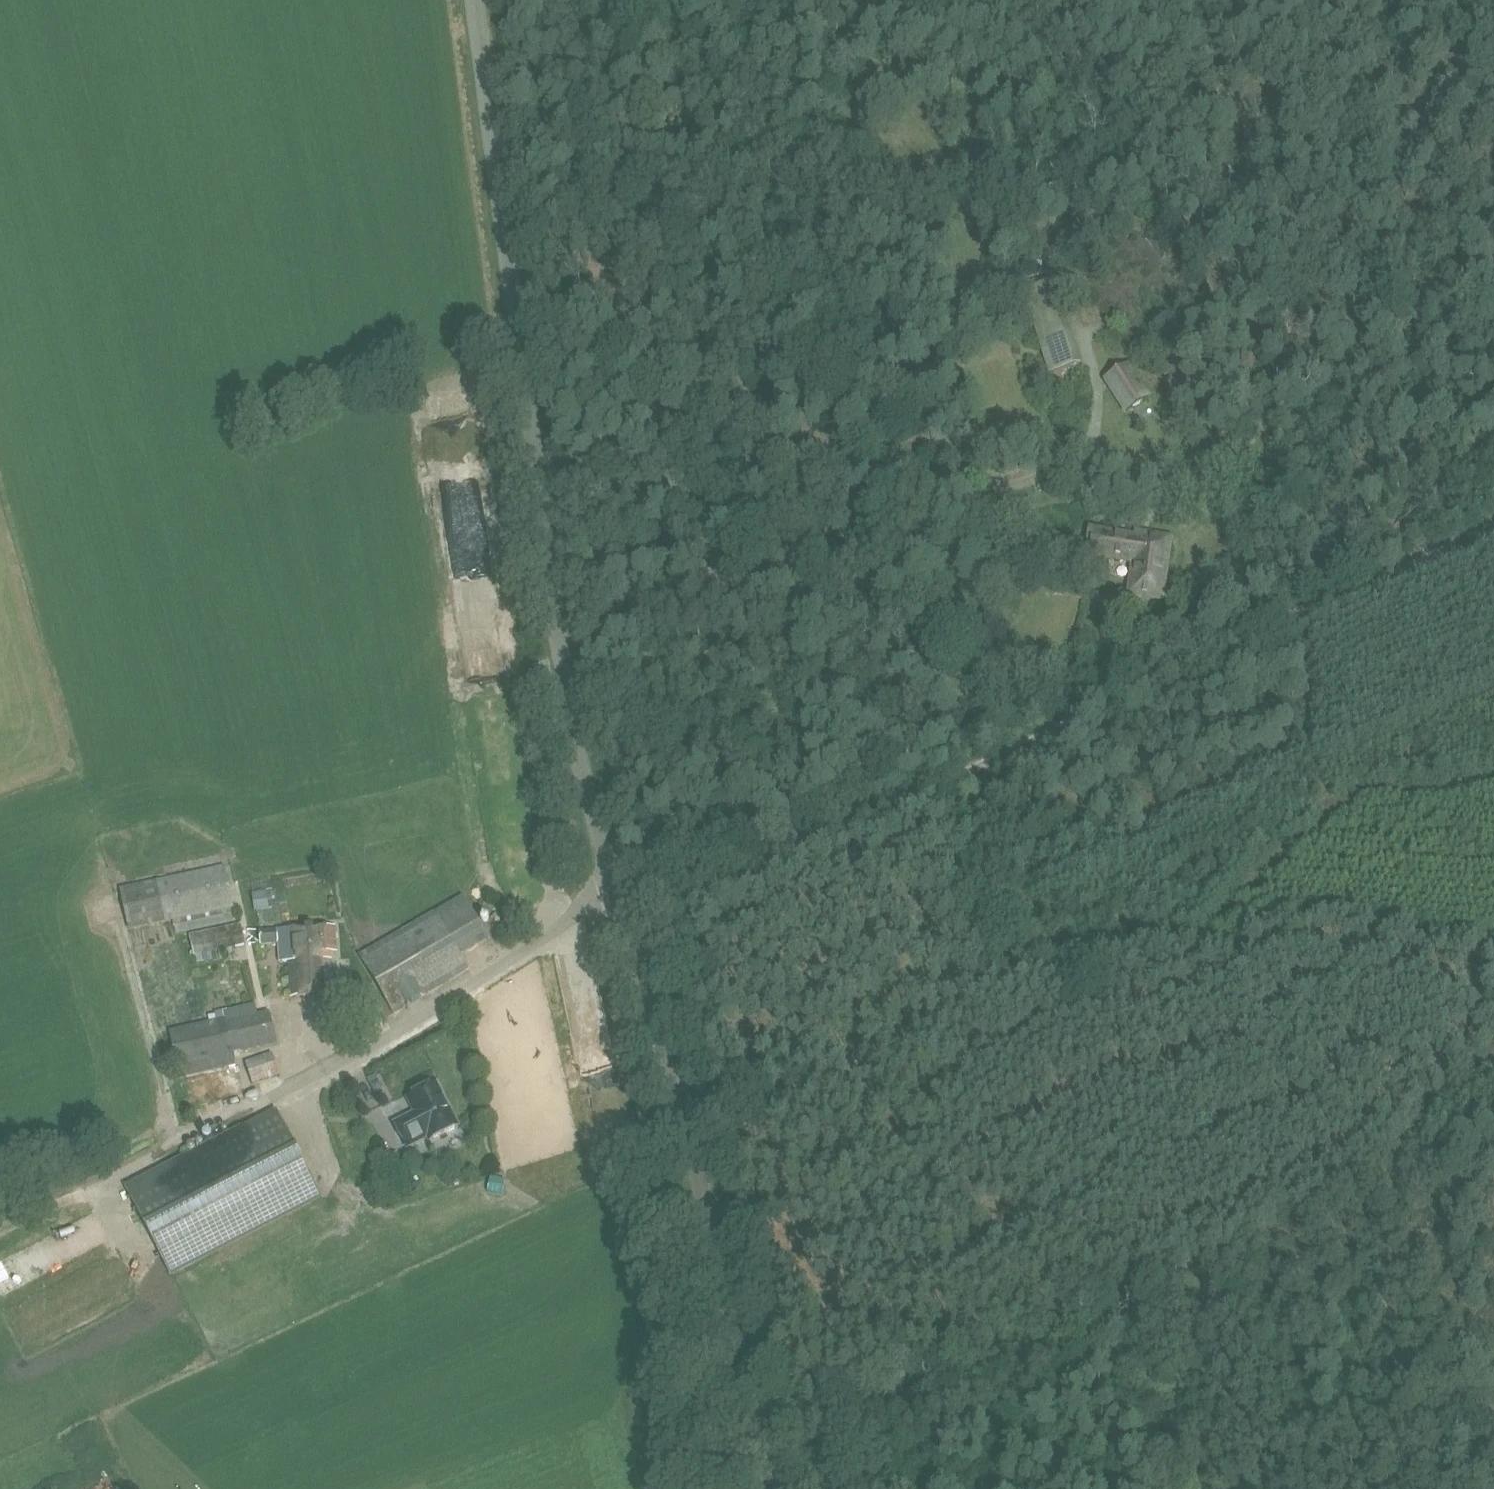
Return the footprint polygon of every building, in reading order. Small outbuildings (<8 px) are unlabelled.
[(1075,365),(1066,337),(1039,345),(1048,373),(1075,365)] [(1145,399),(1124,367),(1102,381),(1124,413),(1145,399)] [(1147,423),(1154,439),(1163,435),(1156,419),(1147,423)] [(1134,563),(1130,595),(1162,600),(1171,539),(1138,535),(1138,538),(1092,532),(1088,557),(1134,563)] [(541,673),(540,665),(533,666),(534,674),(541,673)] [(233,910),(224,871),(122,894),(130,930),(173,920),(174,923),(233,910)] [(361,959),(394,1015),(468,971),(435,915),(361,959)] [(241,924),(188,935),(193,958),(245,947),(241,924)] [(288,963),(290,997),(334,994),(332,953),(338,953),(336,928),(260,932),(261,943),(278,942),(280,963),(288,963)] [(353,1031),(385,1021),(376,992),(345,1002),(353,1031)] [(268,1013),(172,1036),(181,1078),(235,1065),(232,1054),(275,1044),(268,1013)] [(255,1070),(259,1085),(284,1078),(280,1063),(255,1070)] [(229,1084),(240,1083),(239,1067),(228,1068),(229,1084)] [(395,1124),(407,1147),(428,1137),(430,1141),(458,1127),(437,1085),(409,1099),(416,1113),(395,1124)] [(627,1093),(611,1100),(617,1113),(633,1106),(627,1093)] [(277,1112),(128,1192),(173,1276),(322,1197),(278,1112),(277,1112)] [(463,1160),(478,1150),(463,1126),(438,1143),(445,1154),(455,1147),(463,1160)] [(116,1480),(93,1488),(120,1488),(116,1480)]
